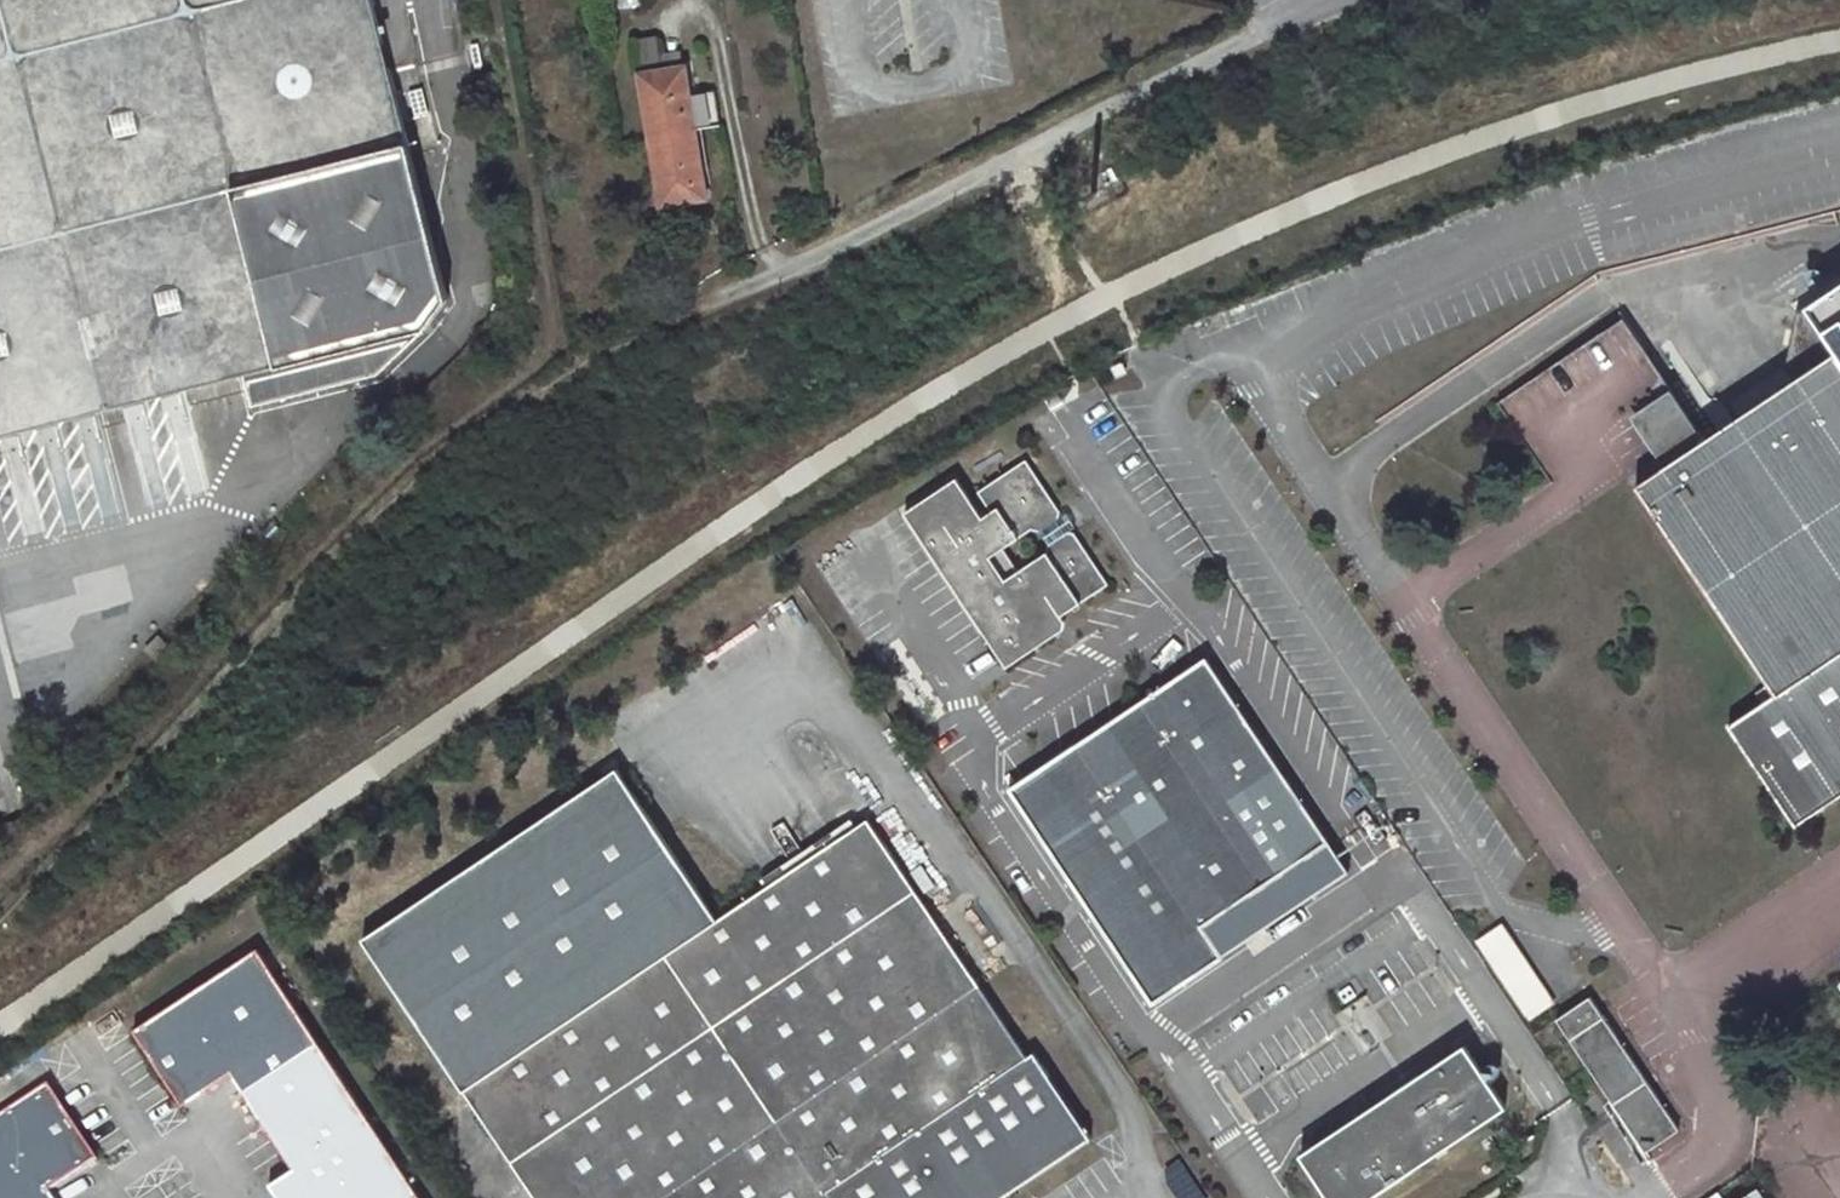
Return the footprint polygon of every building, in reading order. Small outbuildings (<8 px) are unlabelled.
[(244,375),(252,406),(377,374),(446,299),(406,144),(410,143),(373,0),(0,0),(0,436),(244,375)] [(639,67),(675,61),(674,51),(654,55),(651,36),(634,39),(639,67)] [(683,68),(639,75),(649,136),(693,129),(719,124),(714,91),(688,94),(683,68)] [(649,136),(660,206),(705,198),(693,129),(649,136)] [(1839,357),(1839,283),(1806,306),(1837,353),(1839,357)] [(1615,324),(1597,338),(1619,364),(1636,350),(1615,324)] [(1775,694),(1839,650),(1839,357),(1837,353),(1696,448),(1662,471),(1638,487),(1775,694)] [(1628,421),(1662,471),(1696,448),(1662,398),(1628,421)] [(986,517),(959,476),(905,511),(1009,664),(1062,629),(1056,620),(1107,583),(1074,534),(1062,534),(1054,519),(1057,509),(1025,459),(977,491),(992,513),(986,517)] [(1775,694),(1728,725),(1793,824),(1839,792),(1839,650),(1775,694)] [(1205,658),(1010,789),(1153,1001),(1222,956),(1202,926),(1328,842),(1205,658)] [(361,939),(535,1197),(1002,1197),(1091,1138),(1033,1052),(1027,1056),(867,820),(717,920),(616,770),(361,939)] [(1347,871),(1328,842),(1202,926),(1222,956),(1347,871)] [(252,942),(128,1025),(180,1102),(228,1070),(289,1163),(267,1178),(281,1197),(424,1197),(252,942)] [(1679,1130),(1589,997),(1554,1020),(1644,1154),(1679,1130)] [(1328,1197),(1363,1197),(1503,1104),(1464,1046),(1413,1080),(1414,1082),(1301,1158),(1328,1197)] [(47,1190),(95,1159),(41,1079),(0,1109),(0,1197),(53,1197),(47,1190)] [(1756,1188),(1741,1197),(1763,1197),(1756,1188)]
